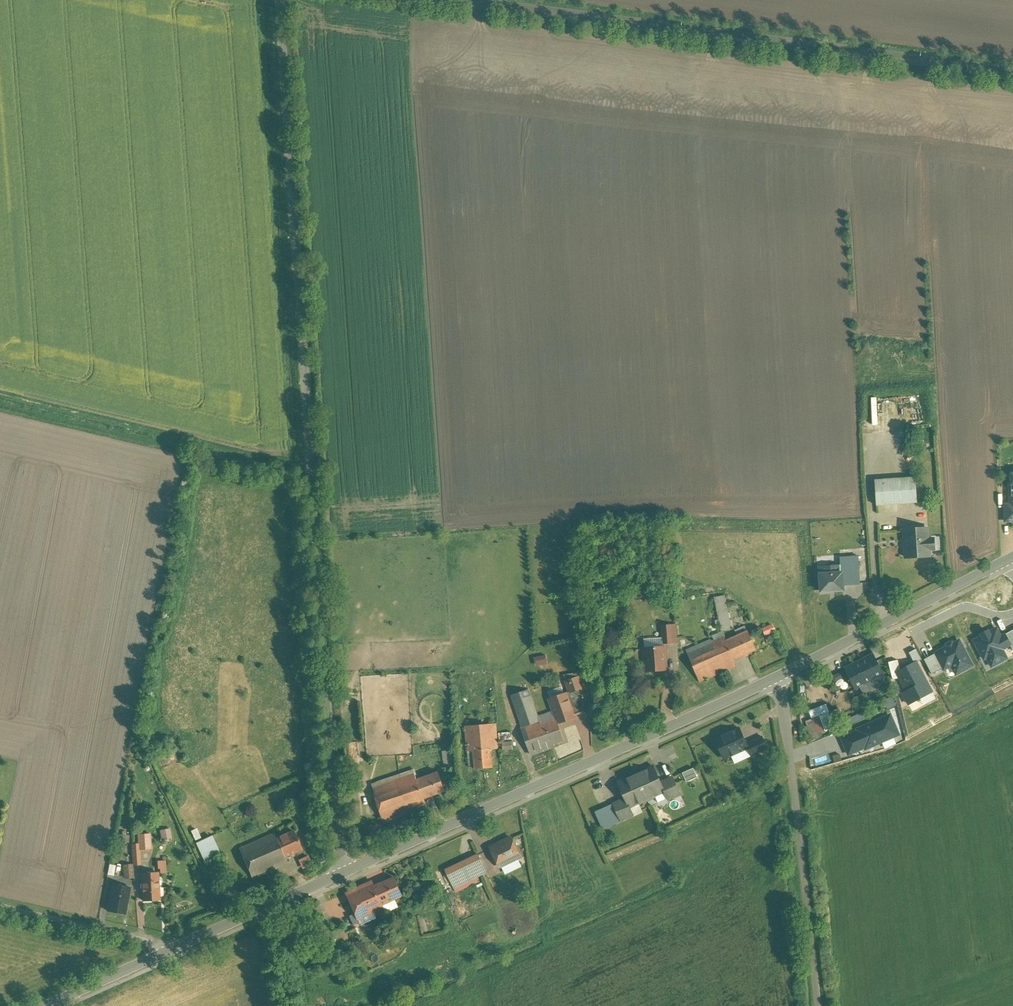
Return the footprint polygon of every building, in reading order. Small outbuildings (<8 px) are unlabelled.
[(1008,473),(1008,475),(1004,475),(1005,496),(1012,496),(1012,473),(1008,473)] [(919,478),(880,481),(883,508),(921,504),(919,478)] [(1005,496),(1005,502),(1001,502),(1002,524),(1012,524),(1012,496),(1005,496)] [(932,525),(903,528),(905,559),(934,556),(933,549),(940,548),(938,535),(933,536),(932,525)] [(843,567),(818,569),(820,590),(845,588),(845,584),(860,583),(858,555),(842,556),(843,567)] [(636,600),(646,599),(645,588),(636,588),(636,600)] [(727,596),(709,601),(718,634),(736,630),(727,596)] [(678,623),(663,623),(664,643),(679,642),(678,623)] [(774,623),(764,627),(767,635),(778,631),(774,623)] [(1010,645),(1004,635),(1001,636),(996,628),(989,632),(988,631),(981,634),(982,636),(974,641),(984,659),(987,658),(992,666),(1002,661),(999,655),(1000,650),(1010,645)] [(1004,635),(1010,645),(1012,650),(1012,630),(1004,635)] [(692,653),(705,682),(740,667),(738,661),(763,650),(755,631),(732,641),(730,636),(692,653)] [(962,671),(972,665),(959,641),(935,653),(936,653),(943,668),(944,669),(957,663),(962,671)] [(674,672),(672,646),(650,648),(652,674),(674,672)] [(916,662),(917,662),(922,660),(916,649),(909,653),(914,663),(916,662)] [(559,656),(563,676),(591,671),(587,651),(559,656)] [(943,668),(936,653),(924,659),(932,674),(943,668)] [(547,654),(535,656),(537,665),(549,663),(547,654)] [(884,675),(873,654),(845,668),(855,689),(869,682),(883,675),(884,675)] [(896,672),(900,670),(898,660),(888,662),(893,680),(900,678),(896,672)] [(909,704),(932,692),(917,662),(916,662),(914,663),(900,670),(896,672),(900,678),(907,691),(903,693),(909,704)] [(834,674),(838,684),(848,679),(843,670),(834,674)] [(570,692),(586,687),(581,674),(566,680),(570,692)] [(887,682),(883,675),(869,682),(873,689),(887,682)] [(526,730),(544,723),(532,690),(513,697),(526,730)] [(571,693),(554,700),(565,725),(582,718),(581,716),(572,695),(571,693)] [(587,693),(572,695),(581,716),(588,713),(587,693)] [(819,734),(845,723),(843,719),(834,723),(830,712),(813,718),(819,734)] [(866,748),(899,734),(891,716),(858,729),(858,731),(865,747),(866,748)] [(526,730),(535,756),(569,743),(559,718),(544,723),(526,730)] [(498,749),(496,725),(465,728),(467,752),(476,752),(477,770),(495,769),(493,750),(498,749)] [(745,728),(717,741),(727,761),(749,750),(752,757),(770,749),(764,737),(752,743),(745,728)] [(865,747),(858,731),(842,738),(848,754),(865,747)] [(445,766),(453,765),(452,749),(444,750),(445,766)] [(696,766),(684,771),(688,781),(700,777),(696,766)] [(655,771),(637,779),(648,804),(649,805),(671,795),(674,801),(687,795),(679,777),(673,780),(672,777),(660,782),(655,771)] [(419,774),(375,790),(387,823),(432,807),(429,801),(453,792),(446,773),(422,782),(419,774)] [(637,779),(635,776),(618,783),(626,800),(618,804),(626,821),(641,814),(638,808),(648,804),(637,779)] [(161,829),(162,839),(173,837),(172,827),(161,829)] [(192,829),(196,839),(202,837),(197,827),(192,829)] [(300,831),(282,839),(291,858),(308,850),(300,831)] [(280,833),(243,850),(256,878),(293,862),(291,858),(282,839),(280,833)] [(154,852),(153,835),(142,836),(142,845),(135,846),(137,867),(146,867),(144,853),(154,852)] [(491,847),(500,867),(524,856),(514,836),(491,847)] [(211,837),(195,844),(203,862),(219,855),(211,837)] [(300,858),(302,868),(312,865),(310,855),(300,858)] [(458,889),(490,874),(482,857),(450,872),(458,889)] [(167,859),(158,859),(159,872),(168,871),(167,859)] [(135,863),(124,864),(125,877),(135,877),(135,863)] [(143,873),(143,901),(163,901),(163,873),(143,873)] [(372,879),(344,893),(356,919),(406,896),(397,876),(375,886),(372,879)] [(112,883),(106,911),(126,916),(132,887),(112,883)]
